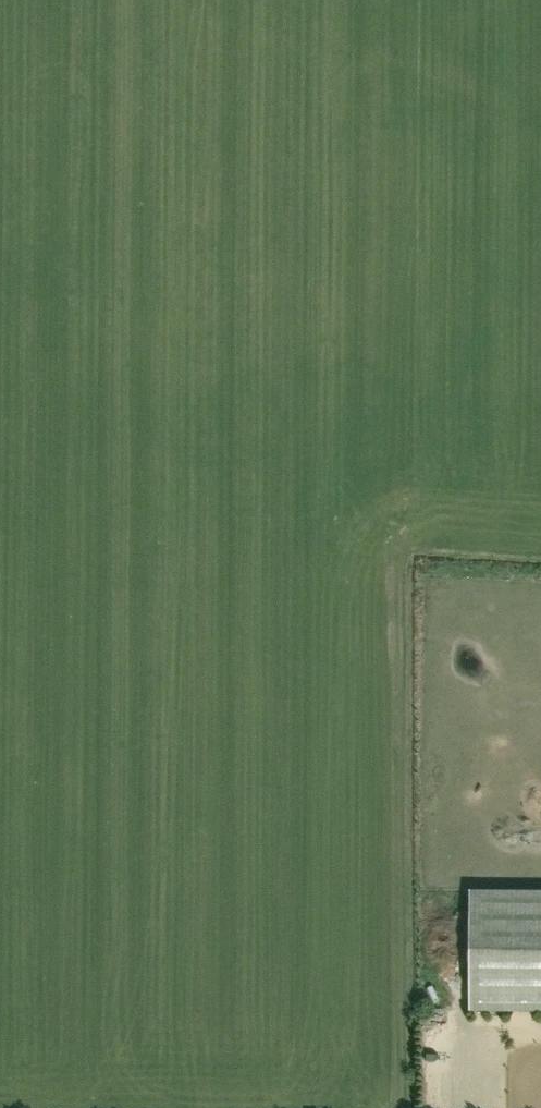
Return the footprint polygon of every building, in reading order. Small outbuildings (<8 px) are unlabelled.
[(470,894),(470,1014),(540,1014),(540,894),(470,894)]
